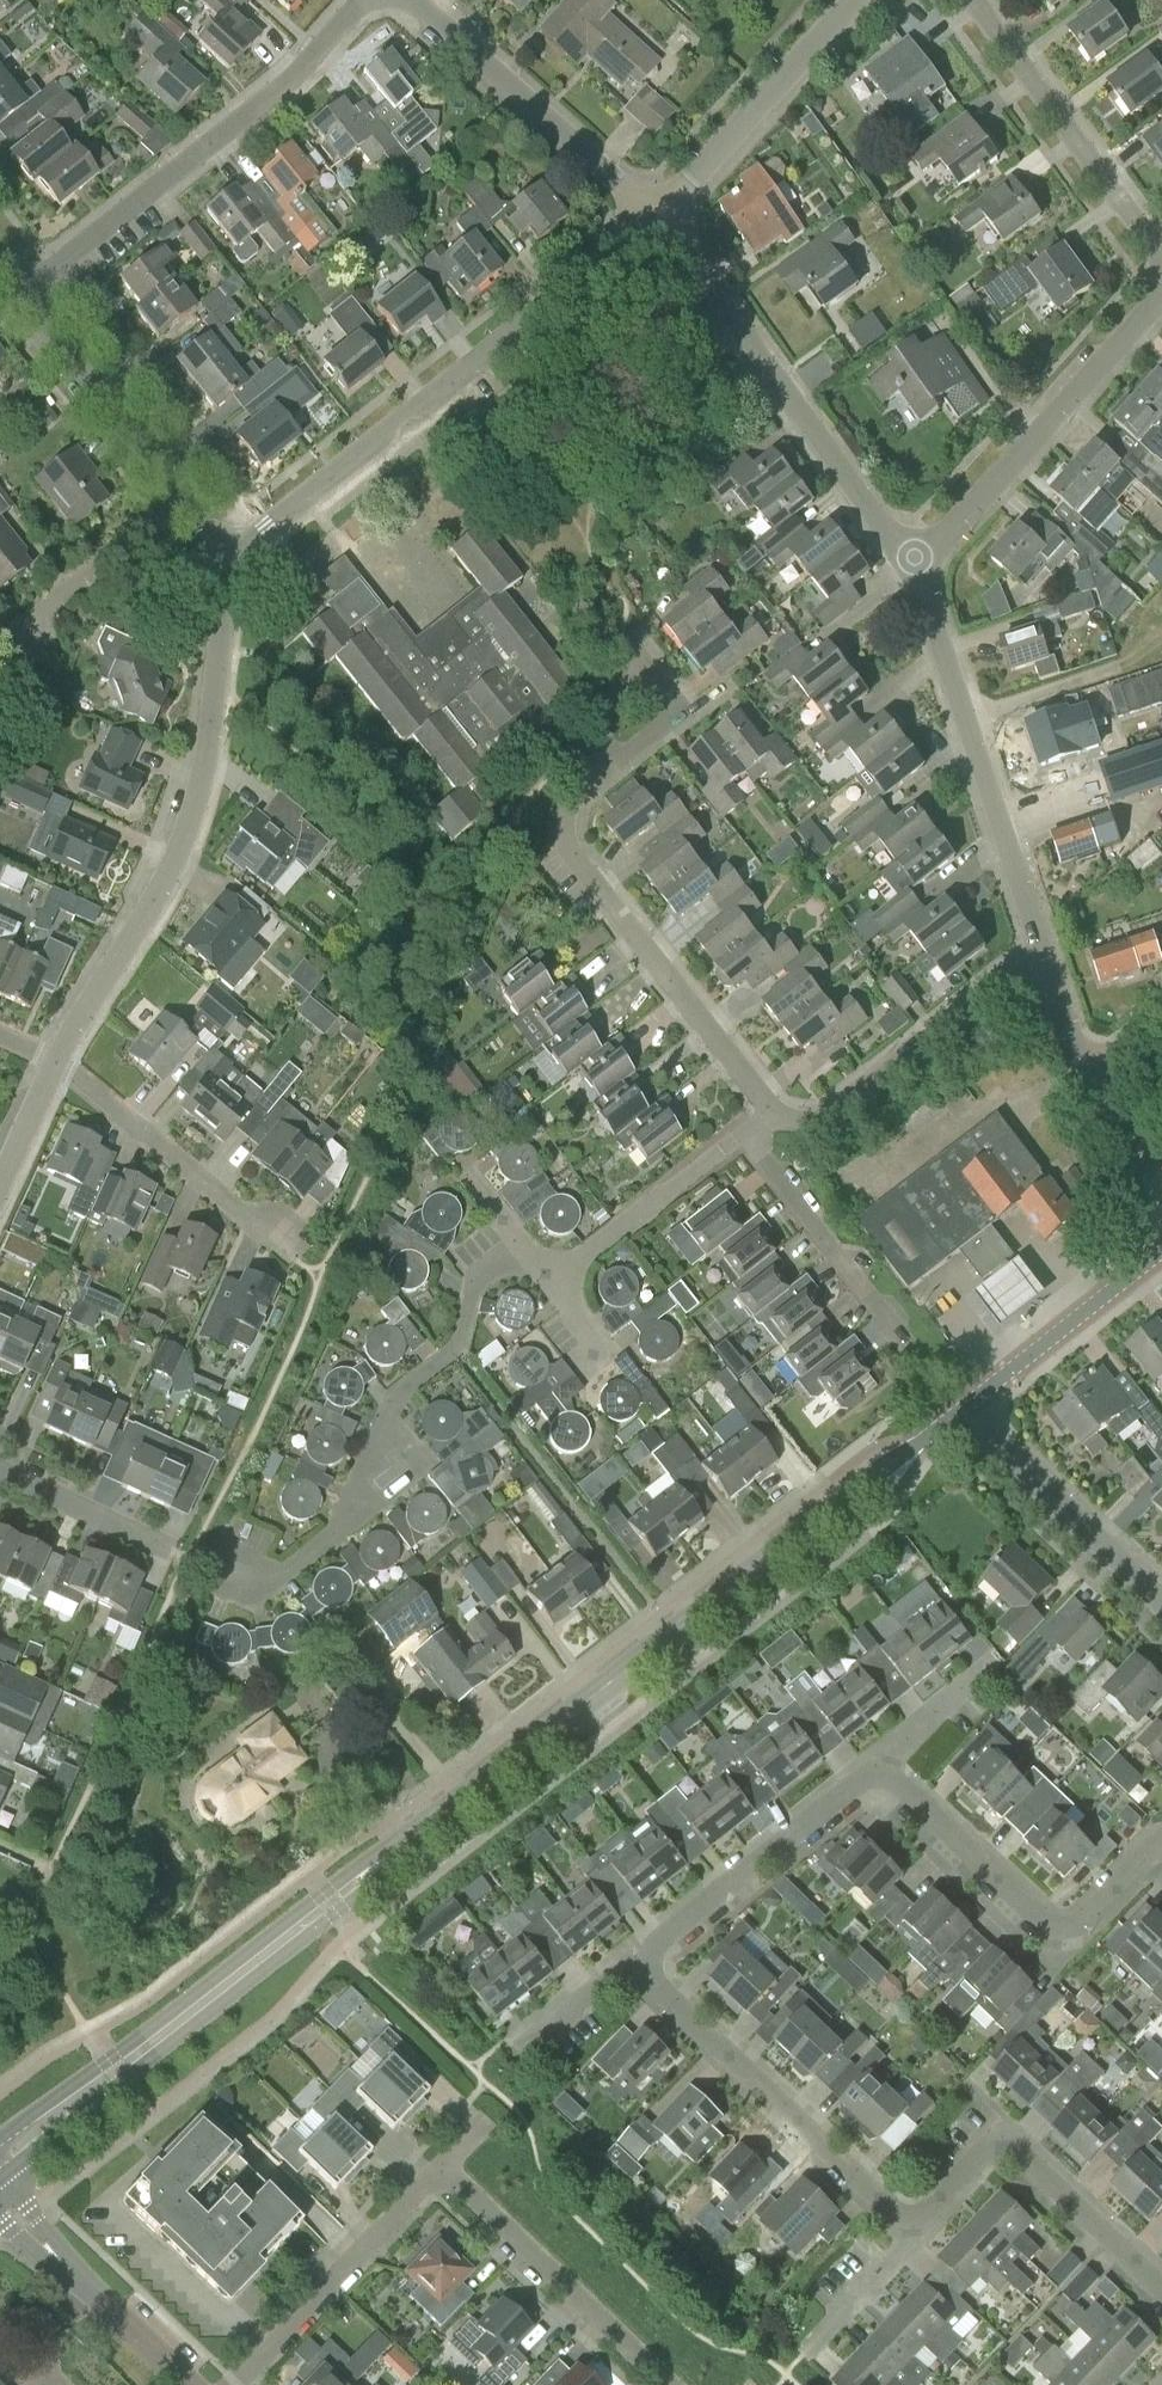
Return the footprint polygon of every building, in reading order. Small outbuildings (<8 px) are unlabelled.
[(60,0),(44,0),(38,8),(50,15),(60,0)] [(250,49),(261,37),(221,0),(209,0),(203,6),(222,24),(201,47),(228,72),(250,49)] [(290,14),(301,0),(274,0),(290,14)] [(530,0),(503,0),(518,14),(530,0)] [(605,16),(612,8),(602,0),(570,0),(540,33),(566,57),(575,46),(621,88),(650,56),(605,16)] [(1055,10),(1068,0),(1047,0),(1055,10)] [(1089,0),(1097,12),(1069,32),(1091,62),(1127,36),(1117,24),(1126,17),(1113,0),(1089,0)] [(16,25),(32,11),(25,3),(9,17),(16,25)] [(176,116),(202,86),(175,63),(184,53),(142,15),(125,34),(158,63),(140,83),(176,116)] [(10,57),(0,45),(0,65),(10,57)] [(1161,94),(1161,78),(1157,71),(1161,68),(1161,53),(1158,49),(1147,57),(1109,86),(1132,117),(1161,94)] [(907,66),(896,52),(866,74),(890,106),(882,113),(906,145),(941,118),(926,98),(944,85),(922,55),(907,66)] [(389,53),(362,74),(392,113),(393,112),(403,126),(390,137),(399,148),(421,176),(434,166),(418,146),(436,132),(438,114),(420,113),(409,99),(419,91),(389,53)] [(64,96),(54,83),(40,94),(29,81),(14,93),(6,83),(0,88),(0,136),(4,142),(39,114),(40,115),(64,96)] [(652,138),(675,114),(645,87),(623,111),(652,138)] [(72,155),(72,154),(60,139),(74,128),(65,116),(74,109),(64,96),(40,115),(50,127),(13,157),(35,186),(40,182),(39,181),(72,155)] [(345,106),(315,130),(342,164),(360,149),(375,167),(399,148),(390,137),(381,125),(381,126),(362,103),(350,113),(345,106)] [(142,141),(155,127),(127,104),(115,117),(142,141)] [(960,188),(997,160),(966,118),(912,157),(923,173),(940,161),(960,188)] [(284,159),(263,175),(266,178),(282,200),(271,209),(294,238),(296,240),(306,254),(330,236),(317,220),(302,200),(307,196),(304,193),(319,181),(311,170),(318,164),(312,156),(304,162),(293,147),(282,155),(284,159)] [(39,181),(40,182),(60,208),(97,178),(96,177),(111,165),(102,154),(88,166),(76,151),(72,154),(72,155),(39,181)] [(746,191),(722,208),(743,238),(757,228),(768,244),(780,235),(787,245),(805,232),(799,222),(775,188),(785,181),(787,171),(780,162),(773,161),(741,183),(746,191)] [(1004,245),(1041,218),(1012,178),(956,219),(967,234),(987,220),(1004,245)] [(506,214),(480,180),(463,192),(493,230),(505,221),(521,241),(530,234),(538,245),(568,222),(541,187),(506,214)] [(237,191),(208,213),(234,246),(232,254),(239,264),(245,264),(255,255),(256,250),(249,241),(258,234),(275,256),(295,241),(296,240),(294,238),(271,209),(270,210),(250,184),(239,193),(237,191)] [(503,273),(479,243),(493,232),(475,210),(456,225),(470,242),(449,259),(439,248),(421,263),(441,289),(447,285),(459,300),(471,290),(475,295),(503,273)] [(381,215),(365,228),(377,244),(393,231),(381,215)] [(200,264),(216,251),(194,223),(178,235),(200,264)] [(857,287),(834,255),(853,241),(842,225),(776,271),(788,288),(803,277),(825,309),(857,287)] [(295,241),(275,256),(279,261),(292,251),(293,253),(308,272),(316,266),(295,241)] [(176,283),(175,281),(166,270),(178,260),(168,247),(124,283),(143,308),(137,312),(138,314),(176,283)] [(1093,288),(1064,249),(1035,270),(1026,258),(983,289),(1002,316),(1042,286),(1060,311),(1093,288)] [(176,283),(138,314),(158,340),(196,309),(186,297),(188,290),(179,278),(175,281),(176,283)] [(432,329),(446,318),(416,280),(377,310),(402,342),(427,322),(432,329)] [(953,309),(974,294),(968,286),(947,301),(953,309)] [(205,316),(229,298),(221,287),(197,304),(205,316)] [(348,395),(383,367),(360,338),(374,327),(353,299),(334,314),(356,341),(324,365),(348,395)] [(211,334),(239,314),(229,301),(202,322),(211,334)] [(273,318),(272,319),(279,327),(293,315),(287,307),(284,309),(273,318)] [(861,351),(886,336),(874,314),(849,329),(861,351)] [(198,388),(230,363),(228,361),(240,352),(223,330),(180,365),(198,388)] [(894,369),(869,386),(884,406),(900,395),(921,425),(938,412),(935,407),(943,402),(959,425),(989,404),(972,381),(959,363),(941,336),(920,351),(915,344),(889,362),(894,369)] [(262,395),(288,374),(277,360),(259,374),(250,363),(238,373),(230,363),(198,388),(217,412),(253,383),(262,395)] [(288,374),(262,395),(263,397),(269,392),(279,406),(237,438),(248,452),(246,459),(252,465),(258,465),(261,468),(299,438),(286,421),(317,397),(295,369),(288,374)] [(1161,422),(1161,377),(1158,374),(1157,375),(1150,372),(1143,380),(1147,386),(1136,399),(1161,422)] [(45,431),(57,421),(41,399),(28,409),(45,431)] [(1136,399),(1126,410),(1119,407),(1113,414),(1116,420),(1115,422),(1141,445),(1149,452),(1139,463),(1161,484),(1161,463),(1158,460),(1161,456),(1161,422),(1136,399)] [(1111,502),(1112,502),(1122,490),(1110,479),(1120,468),(1094,444),(1073,469),(1111,502)] [(74,525),(106,499),(82,470),(88,465),(75,449),(37,479),(74,525)] [(756,505),(792,476),(773,452),(747,473),(738,462),(711,483),(721,495),(737,482),(756,505)] [(1139,463),(1128,475),(1161,505),(1161,484),(1139,463)] [(1120,509),(1112,502),(1111,502),(1073,469),(1062,480),(1057,476),(1048,486),(1053,490),(1052,492),(1085,522),(1073,535),(1080,540),(1090,572),(1092,571),(1099,563),(1115,546),(1100,532),(1120,509)] [(767,553),(793,532),(785,522),(812,501),(792,476),(756,505),(774,528),(757,541),(767,553)] [(13,508),(0,492),(0,519),(13,508)] [(11,551),(12,537),(0,521),(0,585),(11,576),(14,580),(26,570),(11,551)] [(811,576),(848,546),(829,523),(803,544),(793,532),(767,553),(778,567),(794,554),(811,576)] [(330,662),(459,789),(484,764),(477,757),(531,702),(529,700),(547,682),(539,674),(559,654),(500,597),(522,575),(474,527),(448,554),(476,581),(419,640),(336,558),(306,588),(327,609),(299,637),(327,665),(330,662)] [(1080,540),(1073,535),(1066,542),(1054,530),(1039,547),(1020,529),(992,558),(1017,582),(1038,560),(1050,571),(1072,548),(1080,555),(1082,561),(1076,563),(1080,575),(1085,573),(1090,572),(1080,540)] [(848,546),(811,576),(829,599),(813,612),(823,625),(850,604),(840,592),(867,571),(848,546)] [(1092,571),(1090,572),(1096,590),(1098,598),(1116,579),(1099,563),(1092,571)] [(686,646),(723,617),(710,601),(727,588),(711,568),(688,586),(696,596),(665,619),(686,646)] [(1080,575),(1075,576),(1081,595),(1089,592),(1096,590),(1090,572),(1085,573),(1080,575)] [(993,621),(1012,614),(1000,585),(982,592),(993,621)] [(1108,613),(1106,613),(1116,621),(1135,599),(1124,589),(1106,608),(1108,613)] [(1081,595),(1057,602),(1057,604),(1058,605),(1062,619),(1062,620),(1063,621),(1095,610),(1089,592),(1081,595)] [(723,617),(686,646),(703,668),(734,645),(743,656),(765,639),(751,620),(735,633),(723,617)] [(1062,637),(1057,622),(1039,628),(1001,640),(1012,672),(1034,665),(1040,681),(1060,674),(1054,658),(1048,660),(1043,644),(1062,637)] [(155,681),(150,666),(130,657),(137,644),(94,624),(87,639),(96,644),(102,658),(97,660),(94,667),(100,680),(105,683),(106,681),(109,681),(121,713),(149,726),(167,686),(155,681)] [(795,632),(772,645),(780,658),(802,645),(795,632)] [(811,702),(850,672),(831,648),(804,669),(794,656),(767,677),(779,691),(793,679),(811,702)] [(824,750),(851,729),(842,717),(869,696),(850,672),(811,702),(829,725),(814,737),(824,750)] [(1096,745),(1085,710),(1067,716),(1066,712),(1029,724),(1043,765),(1079,753),(1078,751),(1096,745)] [(749,771),(746,774),(754,784),(772,769),(777,776),(795,762),(775,736),(765,744),(742,714),(718,732),(749,771)] [(867,774),(906,743),(898,734),(900,732),(901,726),(894,718),(889,717),(886,719),(860,740),(851,729),(824,750),(834,763),(849,751),(867,774)] [(127,773),(141,744),(109,730),(96,758),(93,757),(77,791),(125,813),(141,780),(127,773)] [(734,783),(746,774),(749,771),(718,732),(695,751),(718,780),(705,790),(726,817),(748,800),(734,783)] [(906,743),(867,774),(875,784),(865,792),(876,806),(925,768),(906,743)] [(1101,766),(1113,804),(1161,788),(1161,745),(1101,766)] [(41,815),(50,793),(12,776),(3,798),(41,815)] [(665,835),(690,816),(674,795),(659,807),(646,792),(606,823),(625,847),(655,823),(665,835)] [(897,864),(936,834),(928,824),(934,820),(922,805),(917,810),(916,809),(888,831),(880,821),(855,840),(864,852),(879,841),(897,864)] [(855,840),(880,821),(870,809),(846,828),(855,840)] [(328,847),(291,816),(275,835),(254,817),(237,837),(241,840),(226,857),(243,871),(245,868),(264,884),(278,867),(280,869),(289,871),(295,864),(306,873),(328,847)] [(661,894),(702,863),(689,847),(705,835),(690,816),(665,835),(674,846),(643,871),(661,894)] [(93,881),(110,844),(63,821),(45,859),(93,881)] [(797,832),(806,843),(820,832),(811,821),(797,832)] [(1093,835),(1089,823),(1053,835),(1062,863),(1098,851),(1099,854),(1122,846),(1116,827),(1093,835)] [(936,834),(897,864),(897,865),(886,873),(905,897),(955,858),(936,834)] [(777,865),(798,848),(790,837),(768,854),(777,865)] [(1150,841),(1128,859),(1138,871),(1160,853),(1150,841)] [(719,906),(744,887),(728,867),(714,879),(702,863),(661,894),(680,918),(710,894),(719,906)] [(0,880),(0,884),(20,893),(28,876),(6,866),(5,868),(0,880)] [(368,893),(379,879),(366,868),(355,881),(368,893)] [(717,965),(756,935),(743,918),(759,906),(744,887),(719,906),(729,917),(698,941),(717,965)] [(52,923),(60,908),(72,914),(78,901),(52,889),(38,917),(52,923)] [(214,906),(183,942),(220,974),(216,979),(230,992),(248,971),(234,959),(249,942),(263,926),(260,923),(234,901),(225,893),(214,906)] [(886,932),(911,912),(901,899),(876,920),(886,932)] [(929,956),(967,926),(947,902),(920,923),(911,912),(886,932),(896,945),(911,933),(929,956)] [(23,952),(11,947),(20,925),(0,916),(0,995),(3,996),(23,952)] [(967,926),(929,956),(948,980),(986,950),(967,926)] [(1123,983),(1141,977),(1137,963),(1160,955),(1152,933),(1092,953),(1102,984),(1121,978),(1123,983)] [(786,968),(810,949),(810,948),(798,958),(782,937),(767,949),(756,935),(717,965),(735,988),(765,964),(775,976),(786,968)] [(39,960),(23,952),(3,996),(30,1008),(42,983),(55,989),(73,950),(48,939),(39,960)] [(783,1028),(821,998),(809,982),(826,968),(810,949),(786,968),(795,980),(765,1004),(783,1028)] [(552,989),(550,988),(539,973),(548,966),(538,952),(497,984),(506,995),(502,998),(517,1019),(530,1008),(529,1007),(552,989)] [(549,1041),(585,1013),(572,995),(581,988),(569,973),(550,988),(552,989),(529,1007),(530,1008),(538,1019),(534,1022),(549,1040),(549,1041)] [(906,1014),(918,1003),(899,979),(886,989),(906,1014)] [(225,1033),(242,1013),(213,988),(196,1008),(225,1033)] [(821,998),(783,1028),(801,1052),(833,1028),(841,1038),(865,1019),(849,999),(832,1012),(821,998)] [(162,1081),(196,1041),(163,1013),(130,1053),(162,1081)] [(600,1051),(599,1050),(586,1033),(595,1026),(585,1013),(549,1041),(549,1040),(543,1044),(552,1056),(549,1059),(564,1079),(578,1069),(577,1068),(600,1051)] [(347,1023),(340,1033),(357,1046),(364,1036),(347,1023)] [(597,1102),(632,1075),(618,1057),(628,1049),(618,1036),(599,1050),(600,1051),(577,1068),(578,1069),(585,1079),(581,1082),(596,1101),(597,1102)] [(202,1124),(241,1078),(230,1068),(232,1066),(211,1048),(193,1070),(205,1081),(182,1107),(202,1124)] [(438,1051),(427,1059),(440,1076),(452,1068),(438,1051)] [(262,1094),(241,1078),(202,1124),(222,1141),(254,1104),(265,1113),(277,1099),(278,1100),(300,1075),(290,1067),(278,1075),(262,1094)] [(647,1112),(645,1110),(633,1094),(642,1087),(632,1075),(597,1102),(596,1101),(591,1106),(600,1117),(596,1120),(612,1141),(625,1130),(624,1129),(647,1112)] [(494,1108),(512,1095),(502,1081),(484,1095),(494,1108)] [(476,1082),(456,1098),(476,1100),(485,1094),(476,1082)] [(624,1129),(625,1130),(636,1144),(631,1147),(643,1163),(679,1135),(666,1117),(676,1110),(665,1095),(645,1110),(647,1112),(624,1129)] [(316,1130),(278,1100),(277,1099),(265,1113),(247,1135),(258,1145),(250,1155),(276,1176),(303,1143),(305,1145),(316,1130)] [(440,1141),(442,1144),(444,1147),(447,1149),(450,1151),(453,1152),(457,1153),(460,1153),(464,1152),(467,1151),(470,1150),(473,1147),(476,1145),(477,1142),(479,1139),(480,1135),(480,1132),(479,1128),(478,1125),(477,1122),(475,1119),(472,1116),(469,1114),(466,1112),(463,1112),(459,1111),(456,1111),(452,1112),(449,1114),(446,1116),(443,1118),(441,1121),(439,1124),(438,1128),(438,1131),(438,1135),(439,1138),(440,1141)] [(1078,1218),(1050,1181),(999,1115),(857,1223),(908,1290),(961,1250),(982,1278),(1011,1255),(990,1227),(1020,1205),(1048,1241),(1078,1218)] [(93,1190),(101,1172),(87,1165),(98,1141),(67,1127),(48,1169),(93,1190)] [(303,1143),(276,1176),(301,1197),(319,1176),(337,1190),(351,1159),(327,1140),(315,1154),(305,1145),(303,1143)] [(536,1173),(537,1170),(538,1166),(538,1162),(537,1159),(535,1155),(533,1153),(530,1151),(526,1150),(523,1150),(519,1150),(516,1150),(513,1151),(510,1153),(507,1155),(504,1157),(502,1160),(501,1163),(500,1167),(500,1170),(500,1174),(501,1177),(502,1180),(505,1183),(508,1184),(511,1186),(514,1186),(518,1186),(521,1186),(525,1185),(528,1183),(530,1181),(533,1179),(535,1176),(536,1173)] [(1074,1194),(1086,1185),(1074,1168),(1061,1178),(1074,1194)] [(544,1184),(545,1185),(548,1183),(537,1170),(536,1173),(535,1176),(533,1179),(530,1181),(528,1183),(525,1185),(521,1186),(530,1196),(544,1184)] [(134,1230),(153,1188),(123,1175),(116,1191),(102,1185),(86,1221),(101,1228),(105,1218),(134,1230)] [(554,1196),(545,1185),(544,1184),(530,1196),(539,1207),(541,1204),(543,1201),(545,1199),(548,1198),(551,1197),(554,1196)] [(735,1230),(735,1229),(722,1213),(732,1206),(721,1192),(680,1224),(689,1235),(685,1238),(701,1258),(715,1247),(714,1247),(735,1230)] [(153,1210),(166,1215),(172,1200),(159,1195),(153,1210)] [(427,1231),(430,1233),(433,1235),(436,1236),(440,1236),(443,1236),(447,1236),(450,1235),(453,1233),(456,1231),(458,1228),(460,1225),(461,1222),(462,1219),(462,1215),(462,1212),(461,1208),(459,1205),(457,1202),(455,1200),(452,1198),(449,1197),(445,1196),(442,1195),(438,1196),(435,1196),(432,1198),(429,1200),(426,1202),(424,1205),(423,1208),(422,1211),(421,1215),(421,1218),(422,1222),(423,1225),(425,1228),(427,1231)] [(541,1204),(539,1207),(538,1210),(537,1213),(536,1216),(537,1220),(537,1223),(539,1226),(540,1229),(543,1231),(545,1234),(548,1235),(552,1237),(555,1237),(558,1237),(562,1237),(565,1236),(568,1234),(571,1232),(573,1230),(575,1227),(577,1224),(578,1220),(578,1217),(578,1213),(577,1210),(576,1207),(574,1204),(572,1202),(569,1199),(566,1198),(563,1197),(560,1196),(557,1196),(554,1196),(551,1197),(548,1198),(545,1199),(543,1201),(541,1204)] [(728,1285),(768,1253),(755,1236),(766,1228),(754,1214),(735,1229),(735,1230),(714,1247),(715,1247),(722,1256),(718,1259),(734,1279),(727,1284),(728,1285)] [(195,1279),(214,1236),(183,1222),(169,1253),(156,1247),(140,1284),(160,1294),(171,1268),(195,1279)] [(13,1241),(6,1238),(0,1251),(0,1254),(6,1257),(13,1241)] [(783,1290),(782,1290),(770,1274),(779,1267),(768,1253),(728,1285),(736,1295),(733,1298),(748,1318),(762,1307),(783,1290)] [(394,1287),(397,1289),(400,1291),(403,1293),(406,1294),(410,1294),(413,1293),(416,1292),(419,1291),(422,1289),(424,1287),(426,1284),(428,1281),(429,1277),(429,1274),(429,1271),(428,1267),(427,1264),(425,1261),(422,1259),(420,1257),(417,1255),(413,1255),(410,1254),(407,1254),(404,1255),(401,1256),(398,1258),(395,1260),(393,1263),(391,1265),(390,1269),(390,1272),(389,1275),(390,1278),(391,1282),(392,1285),(394,1287)] [(1018,1261),(972,1295),(999,1330),(1045,1296),(1018,1261)] [(600,1300),(602,1303),(605,1305),(607,1307),(610,1309),(613,1310),(617,1311),(620,1310),(623,1310),(626,1309),(629,1307),(632,1305),(634,1302),(636,1300),(637,1297),(638,1293),(638,1290),(638,1287),(637,1283),(635,1280),(633,1278),(631,1275),(628,1273),(625,1272),(622,1271),(618,1270),(615,1271),(611,1272),(608,1273),(605,1275),(603,1277),(601,1280),(599,1283),(598,1287),(598,1290),(598,1293),(599,1297),(600,1300)] [(75,1302),(79,1304),(89,1279),(70,1271),(75,1302)] [(253,1334),(274,1288),(243,1273),(234,1294),(219,1287),(197,1336),(229,1350),(232,1343),(247,1349),(253,1334)] [(776,1345),(816,1313),(804,1297),(813,1290),(801,1275),(782,1290),(783,1290),(762,1307),(769,1317),(766,1320),(781,1339),(775,1344),(776,1345)] [(14,1321),(1,1315),(9,1295),(0,1291),(0,1350),(14,1321)] [(97,1312),(118,1318),(123,1301),(84,1291),(75,1323),(92,1328),(97,1312)] [(497,1324),(498,1327),(501,1329),(504,1331),(507,1332),(510,1333),(514,1334),(517,1333),(520,1332),(523,1331),(526,1329),(529,1326),(531,1324),(532,1321),(533,1317),(533,1314),(533,1310),(532,1307),(531,1304),(529,1301),(527,1299),(524,1297),(521,1295),(518,1294),(514,1294),(511,1294),(507,1295),(504,1296),(501,1298),(499,1300),(497,1303),(495,1306),(482,1300),(478,1314),(494,1315),(494,1318),(495,1321),(497,1324)] [(0,1350),(0,1371),(12,1376),(17,1374),(18,1370),(20,1371),(34,1340),(47,1346),(60,1319),(36,1308),(27,1327),(14,1321),(0,1350)] [(154,1336),(161,1322),(143,1313),(136,1328),(154,1336)] [(830,1351),(829,1350),(817,1335),(827,1327),(816,1313),(776,1345),(784,1356),(780,1359),(795,1379),(809,1368),(830,1351)] [(419,1337),(407,1321),(395,1331),(390,1329),(385,1328),(379,1329),(375,1332),(370,1339),(368,1347),(367,1350),(368,1354),(369,1357),(370,1360),(372,1363),(374,1365),(377,1367),(379,1368),(382,1369),(386,1369),(393,1368),(400,1365),(404,1362),(406,1357),(407,1352),(407,1347),(419,1337)] [(123,1346),(131,1328),(118,1322),(110,1340),(123,1346)] [(1161,1376),(1161,1331),(1157,1325),(1129,1347),(1156,1381),(1161,1376)] [(639,1354),(640,1357),(643,1359),(645,1361),(648,1363),(651,1364),(654,1364),(657,1364),(660,1364),(663,1363),(666,1361),(668,1359),(670,1357),(672,1354),(673,1351),(674,1348),(674,1345),(674,1342),(673,1339),(672,1336),(670,1334),(668,1331),(665,1329),(662,1328),(659,1327),(656,1327),(653,1327),(650,1328),(647,1329),(644,1331),(642,1333),(640,1336),(638,1339),(637,1342),(637,1345),(637,1348),(638,1351),(639,1354)] [(809,1368),(817,1378),(813,1381),(830,1402),(832,1400),(839,1409),(846,1411),(859,1401),(859,1394),(851,1384),(864,1374),(851,1358),(861,1351),(848,1335),(829,1350),(830,1351),(809,1368)] [(732,1377),(744,1367),(723,1341),(711,1350),(732,1377)] [(149,1371),(170,1380),(173,1374),(188,1370),(184,1351),(163,1342),(149,1371)] [(551,1394),(542,1382),(543,1381),(544,1379),(546,1376),(547,1373),(547,1370),(547,1367),(546,1364),(545,1361),(543,1358),(541,1355),(538,1353),(535,1352),(532,1351),(528,1350),(525,1350),(522,1351),(518,1352),(515,1354),(513,1356),(511,1359),(509,1362),(508,1365),(507,1368),(507,1372),(508,1375),(509,1378),(510,1381),(512,1384),(515,1386),(518,1388),(521,1389),(525,1390),(528,1390),(528,1394),(537,1405),(551,1394)] [(481,1352),(474,1358),(482,1370),(490,1364),(481,1352)] [(66,1438),(88,1388),(88,1387),(91,1382),(68,1371),(69,1368),(56,1361),(43,1388),(57,1395),(44,1423),(43,1427),(66,1438)] [(377,1379),(367,1364),(354,1373),(352,1372),(349,1371),(347,1370),(345,1370),(340,1370),(336,1372),(332,1374),(328,1377),(326,1380),(324,1384),(323,1387),(322,1391),(323,1394),(323,1397),(325,1400),(326,1402),(322,1410),(341,1418),(344,1411),(348,1410),(352,1409),(355,1407),(359,1404),(360,1403),(361,1401),(362,1400),(363,1398),(364,1396),(364,1393),(364,1391),(364,1389),(377,1379)] [(636,1369),(619,1384),(615,1384),(612,1385),(608,1386),(606,1388),(603,1390),(601,1393),(599,1395),(598,1399),(597,1402),(597,1405),(598,1409),(599,1412),(601,1415),(603,1417),(605,1420),(608,1421),(611,1423),(614,1424),(617,1424),(621,1424),(624,1423),(627,1421),(630,1420),(632,1417),(634,1415),(636,1412),(637,1409),(638,1405),(649,1405),(649,1412),(656,1420),(668,1410),(636,1369)] [(1107,1425),(1117,1439),(1142,1419),(1158,1441),(1155,1452),(1161,1462),(1161,1420),(1149,1403),(1136,1413),(1130,1407),(1100,1369),(1091,1375),(1090,1374),(1085,1373),(1076,1379),(1076,1384),(1078,1386),(1075,1388),(1080,1394),(1107,1425)] [(742,1421),(756,1411),(738,1387),(725,1397),(742,1421)] [(88,1388),(66,1438),(90,1449),(96,1435),(110,1441),(126,1405),(88,1388)] [(557,1402),(551,1394),(537,1405),(537,1406),(535,1407),(550,1426),(548,1433),(549,1440),(552,1446),(558,1452),(567,1454),(575,1453),(583,1448),(587,1440),(587,1431),(584,1423),(577,1417),(567,1415),(565,1415),(562,1415),(560,1416),(552,1406),(557,1402)] [(1097,1433),(1107,1425),(1080,1394),(1062,1408),(1060,1406),(1056,1405),(1047,1411),(1047,1415),(1063,1436),(1068,1432),(1080,1447),(1082,1444),(1093,1458),(1108,1447),(1097,1433)] [(453,1456),(462,1449),(491,1426),(480,1412),(475,1416),(460,1417),(460,1416),(458,1412),(456,1410),(454,1408),(452,1406),(450,1405),(447,1404),(445,1403),(442,1403),(440,1403),(435,1404),(431,1405),(429,1407),(425,1410),(424,1412),(422,1416),(421,1419),(420,1423),(420,1426),(421,1429),(422,1433),(425,1436),(427,1438),(431,1441),(433,1442),(435,1443),(441,1444),(443,1444),(453,1456)] [(121,1487),(145,1498),(171,1441),(133,1424),(122,1448),(136,1454),(121,1487)] [(305,1445),(305,1449),(305,1452),(306,1456),(308,1459),(310,1462),(312,1464),(315,1466),(318,1468),(322,1469),(325,1469),(329,1469),(332,1468),(336,1466),(338,1464),(341,1462),(343,1459),(345,1456),(346,1452),(346,1449),(345,1445),(345,1442),(343,1438),(341,1435),(338,1433),(336,1431),(332,1429),(329,1428),(325,1428),(322,1428),(318,1429),(315,1431),(312,1433),(310,1435),(308,1438),(306,1442),(305,1445)] [(722,1447),(751,1483),(775,1464),(747,1428),(722,1447)] [(662,1446),(663,1445),(651,1430),(635,1442),(647,1457),(650,1455),(666,1475),(642,1494),(644,1497),(643,1497),(677,1541),(701,1522),(683,1498),(695,1488),(680,1469),(662,1446)] [(680,1469),(692,1459),(674,1436),(663,1445),(662,1446),(680,1469)] [(209,1459),(171,1441),(145,1498),(170,1510),(180,1488),(193,1494),(209,1459)] [(722,1447),(698,1466),(726,1502),(751,1483),(722,1447)] [(462,1449),(453,1456),(446,1462),(452,1470),(451,1472),(450,1474),(450,1477),(450,1478),(451,1480),(438,1490),(450,1506),(464,1495),(467,1496),(470,1497),(472,1497),(476,1497),(480,1496),(482,1494),(485,1492),(487,1491),(488,1488),(489,1485),(490,1482),(490,1478),(490,1475),(490,1473),(489,1470),(487,1466),(484,1461),(479,1458),(477,1457),(475,1457),(470,1456),(468,1457),(462,1449)] [(1133,1499),(1151,1481),(1133,1458),(1121,1467),(1130,1480),(1123,1489),(1133,1499)] [(326,1494),(332,1481),(298,1465),(292,1478),(297,1480),(294,1481),(291,1482),(288,1484),(285,1486),(283,1489),(281,1492),(280,1495),(279,1498),(279,1501),(279,1505),(280,1509),(282,1512),(284,1515),(286,1517),(289,1520),(293,1521),(296,1522),(300,1522),(304,1522),(307,1521),(310,1520),(313,1517),(316,1515),(318,1512),(320,1509),(321,1505),(321,1501),(321,1498),(320,1495),(319,1493),(318,1490),(326,1494)] [(568,1548),(580,1539),(538,1483),(531,1489),(554,1520),(550,1524),(568,1548)] [(607,1526),(620,1516),(602,1492),(589,1503),(607,1526)] [(405,1513),(404,1516),(405,1520),(406,1523),(407,1526),(409,1529),(411,1532),(414,1534),(417,1535),(420,1537),(423,1537),(427,1537),(430,1537),(433,1535),(436,1534),(439,1532),(441,1529),(443,1526),(444,1523),(445,1520),(446,1517),(445,1513),(444,1510),(443,1507),(441,1504),(439,1501),(436,1499),(433,1498),(430,1496),(427,1496),(423,1496),(420,1496),(417,1498),(414,1499),(411,1501),(409,1504),(407,1507),(406,1510),(405,1513)] [(653,1560),(677,1541),(643,1497),(635,1503),(642,1512),(625,1525),(653,1560)] [(19,1540),(0,1531),(0,1580),(1,1581),(19,1540)] [(358,1551),(357,1554),(358,1558),(359,1561),(360,1564),(362,1567),(364,1570),(367,1572),(370,1573),(373,1574),(376,1575),(380,1575),(383,1574),(386,1573),(389,1572),(392,1570),(394,1567),(396,1564),(397,1561),(398,1558),(399,1554),(398,1551),(397,1548),(396,1545),(394,1542),(392,1539),(389,1537),(386,1536),(383,1535),(380,1534),(376,1534),(373,1535),(370,1536),(367,1537),(364,1539),(362,1542),(360,1545),(359,1548),(358,1551)] [(48,1592),(63,1559),(19,1540),(1,1581),(29,1594),(27,1597),(43,1604),(48,1592)] [(990,1568),(982,1577),(1017,1610),(1001,1628),(1017,1643),(1039,1618),(1027,1607),(1050,1582),(1035,1568),(1033,1571),(1024,1562),(1009,1548),(1003,1554),(990,1568)] [(97,1602),(114,1565),(84,1551),(80,1561),(66,1555),(64,1560),(63,1559),(48,1592),(77,1606),(82,1595),(97,1602)] [(548,1574),(576,1610),(600,1591),(572,1555),(548,1574)] [(487,1611),(506,1596),(478,1560),(459,1574),(487,1611)] [(508,1595),(519,1587),(501,1564),(490,1572),(508,1595)] [(114,1565),(97,1602),(112,1608),(107,1620),(136,1633),(144,1615),(130,1608),(143,1578),(114,1565)] [(303,1612),(311,1621),(325,1610),(328,1611),(331,1612),(334,1612),(337,1611),(340,1611),(343,1609),(345,1608),(348,1605),(349,1603),(351,1600),(352,1597),(352,1594),(352,1591),(352,1588),(359,1583),(346,1567),(340,1572),(336,1571),(334,1570),(332,1570),(328,1571),(324,1573),(320,1575),(317,1578),(315,1580),(314,1582),(313,1586),(313,1588),(312,1590),(312,1592),(312,1594),(297,1604),(303,1612)] [(552,1628),(576,1610),(548,1574),(524,1592),(552,1628)] [(926,1581),(889,1609),(899,1623),(936,1594),(926,1581)] [(403,1642),(435,1616),(409,1583),(366,1616),(393,1651),(403,1643),(403,1642)] [(941,1632),(955,1621),(936,1597),(914,1615),(917,1620),(903,1632),(933,1669),(956,1650),(941,1632)] [(317,1629),(311,1621),(303,1612),(296,1618),(293,1617),(290,1616),(286,1616),(283,1617),(280,1618),(277,1620),(274,1622),(272,1625),(271,1628),(254,1630),(254,1632),(257,1652),(273,1649),(275,1651),(276,1652),(278,1654),(280,1655),(285,1657),(288,1657),(290,1657),(295,1656),(300,1654),(304,1652),(307,1648),(309,1645),(310,1641),(310,1638),(310,1634),(317,1629)] [(1032,1641),(1006,1669),(1020,1682),(1046,1653),(1056,1643),(1075,1661),(1103,1632),(1088,1619),(1080,1612),(1067,1625),(1058,1617),(1056,1615),(1032,1641)] [(467,1657),(484,1679),(512,1657),(480,1615),(462,1629),(477,1648),(467,1657)] [(484,1679),(467,1657),(435,1616),(403,1642),(403,1643),(413,1655),(453,1706),(485,1681),(484,1679)] [(257,1652),(254,1632),(245,1634),(243,1632),(240,1630),(238,1628),(235,1627),(232,1627),(228,1627),(225,1627),(222,1628),(220,1630),(217,1632),(201,1625),(194,1644),(210,1650),(210,1652),(211,1655),(212,1658),(213,1660),(216,1662),(218,1664),(221,1666),(225,1667),(229,1667),(234,1667),(239,1665),(243,1663),(245,1661),(247,1659),(248,1657),(249,1655),(258,1654),(257,1652)] [(792,1656),(804,1646),(790,1630),(759,1655),(770,1668),(789,1653),(792,1656)] [(910,1687),(933,1669),(903,1632),(880,1650),(878,1647),(868,1656),(890,1684),(900,1675),(910,1687)] [(11,1644),(3,1662),(13,1667),(22,1649),(11,1644)] [(879,1693),(890,1684),(868,1656),(856,1665),(858,1667),(836,1685),(865,1722),(888,1704),(879,1693)] [(1135,1656),(1118,1674),(1106,1662),(1070,1700),(1088,1716),(1108,1694),(1137,1721),(1161,1694),(1161,1681),(1135,1656)] [(754,1659),(725,1683),(733,1693),(741,1686),(755,1676),(762,1670),(754,1659)] [(291,1692),(316,1672),(309,1663),(283,1683),(291,1692)] [(27,1725),(44,1687),(25,1678),(20,1691),(0,1682),(0,1713),(27,1725)] [(104,1713),(115,1688),(93,1679),(83,1702),(104,1713)] [(865,1722),(836,1685),(823,1695),(818,1688),(808,1696),(796,1680),(785,1689),(795,1702),(797,1704),(796,1704),(818,1731),(829,1723),(843,1740),(865,1722)] [(704,1700),(691,1710),(700,1722),(714,1711),(704,1700)] [(768,1739),(798,1776),(821,1757),(807,1740),(818,1731),(796,1704),(797,1704),(795,1702),(777,1717),(768,1716),(757,1724),(769,1738),(768,1739)] [(691,1710),(658,1736),(668,1749),(686,1734),(701,1722),(700,1722),(691,1710)] [(27,1725),(0,1713),(0,1761),(9,1765),(10,1763),(19,1743),(30,1748),(35,1746),(42,1733),(27,1726),(27,1725)] [(200,1790),(198,1804),(203,1816),(213,1824),(227,1826),(240,1821),(277,1793),(278,1792),(270,1782),(282,1773),(284,1776),(293,1769),(302,1762),(271,1720),(240,1743),(246,1751),(243,1753),(237,1758),(232,1761),(235,1765),(234,1766),(224,1773),(220,1776),(217,1772),(208,1779),(200,1790)] [(1157,1721),(1136,1743),(1157,1763),(1161,1758),(1161,1725),(1157,1721)] [(1012,1769),(1012,1770),(1023,1758),(988,1725),(968,1746),(981,1759),(960,1782),(972,1793),(970,1796),(979,1804),(1012,1769)] [(1054,1728),(1039,1742),(1064,1766),(1078,1751),(1054,1728)] [(798,1776),(768,1739),(753,1751),(744,1739),(730,1737),(728,1734),(717,1743),(750,1785),(760,1777),(774,1795),(798,1776)] [(1101,1766),(1115,1752),(1103,1740),(1089,1755),(1101,1766)] [(740,1793),(750,1785),(717,1743),(707,1751),(718,1766),(713,1770),(713,1776),(716,1781),(701,1793),(731,1829),(754,1811),(740,1793)] [(654,1767),(668,1756),(658,1744),(644,1755),(654,1767)] [(1117,1757),(1103,1772),(1112,1781),(1126,1766),(1117,1757)] [(0,1761),(0,1801),(9,1781),(46,1798),(52,1783),(10,1763),(9,1765),(0,1761)] [(1034,1809),(1053,1788),(1034,1769),(1023,1780),(1012,1770),(1012,1769),(979,1804),(988,1813),(990,1810),(1002,1821),(1023,1799),(1034,1809)] [(731,1829),(701,1793),(689,1803),(677,1788),(656,1804),(683,1839),(694,1830),(708,1848),(731,1829)] [(1041,1864),(1074,1829),(1064,1819),(1074,1808),(1053,1788),(1034,1809),(1044,1819),(1023,1841),(1035,1852),(1032,1855),(1041,1864)] [(585,1813),(596,1804),(588,1794),(577,1803),(585,1813)] [(672,1847),(683,1839),(656,1804),(645,1813),(651,1821),(644,1826),(650,1833),(634,1846),(664,1884),(687,1865),(672,1847)] [(1074,1829),(1041,1864),(1050,1872),(1053,1869),(1065,1881),(1085,1859),(1096,1868),(1116,1847),(1105,1836),(1094,1848),(1074,1829)] [(854,1888),(883,1857),(863,1839),(847,1856),(836,1846),(816,1867),(847,1895),(854,1888)] [(664,1884),(634,1846),(620,1857),(610,1845),(591,1860),(588,1856),(587,1856),(616,1892),(627,1884),(641,1902),(664,1884)] [(606,1901),(616,1892),(587,1856),(577,1865),(590,1882),(567,1900),(597,1937),(620,1919),(606,1901)] [(859,1931),(866,1937),(884,1918),(897,1904),(886,1893),(902,1876),(900,1874),(902,1871),(904,1869),(892,1858),(890,1856),(886,1860),(883,1857),(854,1888),(874,1906),(866,1914),(871,1918),(859,1931)] [(805,1917),(816,1905),(784,1877),(773,1889),(805,1917)] [(922,1939),(951,1909),(931,1890),(915,1908),(904,1897),(897,1904),(884,1918),(896,1929),(903,1921),(922,1939)] [(597,1937),(567,1900),(554,1911),(540,1893),(519,1909),(550,1946),(560,1938),(575,1956),(597,1937)] [(539,1955),(550,1946),(519,1909),(499,1925),(514,1943),(501,1954),(530,1991),(554,1972),(539,1955)] [(951,1909),(922,1939),(908,1954),(927,1971),(918,1980),(931,1992),(945,1977),(965,1955),(954,1945),(970,1927),(951,1909)] [(2,1931),(9,1914),(0,1910),(0,1930),(2,1931)] [(1161,1945),(1161,1919),(1155,1912),(1134,1935),(1123,1925),(1102,1947),(1114,1958),(1115,1957),(1135,1975),(1161,1945)] [(420,1950),(440,1933),(429,1919),(408,1935),(420,1950)] [(722,2002),(757,1965),(738,1947),(753,1931),(742,1921),(722,1942),(733,1952),(708,1978),(713,1982),(708,1988),(722,2002)] [(530,1991),(501,1954),(500,1954),(484,1934),(474,1942),(475,1956),(458,1971),(496,2019),(530,1991)] [(1135,1975),(1154,1992),(1152,1995),(1161,2004),(1161,1945),(1135,1975)] [(861,1946),(849,1958),(893,2004),(905,1992),(861,1946)] [(976,2005),(1012,1967),(992,1949),(976,1966),(965,1955),(945,1977),(976,2005)] [(757,1965),(722,2002),(738,2016),(743,2011),(747,2014),(771,1989),(782,1999),(802,1978),(791,1968),(776,1983),(757,1965)] [(1007,2034),(1030,2009),(1019,1999),(1032,1985),(1012,1967),(976,2005),(1007,2034)] [(1088,1987),(1077,1999),(1091,2012),(1102,2000),(1088,1987)] [(340,1998),(353,2011),(363,2001),(350,1988),(340,1998)] [(823,2028),(824,2029),(831,2021),(801,1992),(781,2013),(791,2023),(775,2041),(794,2059),(823,2028)] [(1011,2091),(1049,2050),(1039,2041),(1045,2034),(1036,2025),(1044,2016),(1033,2006),(1030,2009),(1007,2034),(1008,2035),(1008,2036),(1018,2045),(991,2073),(1011,2091)] [(834,2039),(824,2029),(823,2028),(794,2059),(795,2060),(793,2069),(804,2079),(812,2076),(813,2077),(837,2052),(848,2061),(867,2041),(857,2031),(848,2040),(840,2033),(834,2039)] [(669,2054),(643,2030),(621,2053),(610,2043),(592,2062),(614,2082),(622,2073),(638,2088),(669,2054)] [(370,2052),(359,2063),(373,2077),(413,2116),(425,2104),(423,2101),(429,2095),(401,2067),(411,2056),(388,2033),(370,2052)] [(1137,2053),(1156,2075),(1161,2070),(1161,2051),(1152,2040),(1137,2053)] [(860,2122),(889,2091),(870,2073),(885,2057),(874,2047),(854,2068),(865,2078),(841,2103),(843,2106),(840,2114),(851,2123),(859,2121),(860,2122)] [(1072,2086),(1093,2063),(1083,2053),(1069,2069),(1049,2050),(1011,2091),(1012,2092),(1006,2098),(1022,2112),(1027,2106),(1030,2109),(1062,2075),(1072,2086)] [(935,2062),(946,2074),(954,2066),(943,2054),(935,2062)] [(1093,2063),(1072,2086),(1083,2095),(1104,2073),(1093,2063)] [(348,2074),(330,2093),(354,2116),(364,2105),(392,2133),(401,2124),(404,2127),(413,2116),(373,2077),(363,2089),(348,2074)] [(686,2157),(722,2118),(690,2088),(654,2127),(686,2157)] [(889,2091),(860,2122),(861,2123),(859,2131),(870,2141),(878,2139),(879,2140),(903,2115),(914,2124),(933,2104),(923,2094),(908,2109),(889,2091)] [(330,2093),(312,2112),(326,2126),(316,2137),(356,2176),(368,2163),(365,2161),(371,2155),(343,2127),(354,2116),(330,2093)] [(1070,2148),(1099,2117),(1079,2099),(1050,2130),(1053,2132),(1048,2138),(1063,2152),(1068,2146),(1070,2148)] [(1132,2142),(1154,2120),(1143,2109),(1121,2132),(1132,2142)] [(1099,2117),(1070,2148),(1071,2149),(1066,2154),(1081,2168),(1086,2163),(1089,2166),(1118,2136),(1099,2117)] [(1132,2142),(1143,2152),(1161,2132),(1161,2128),(1154,2120),(1132,2142)] [(637,2165),(657,2143),(636,2123),(615,2144),(637,2165)] [(267,2192),(233,2159),(234,2158),(200,2125),(155,2171),(154,2170),(122,2204),(157,2238),(158,2236),(228,2304),(259,2271),(258,2270),(302,2224),(268,2191),(267,2192)] [(290,2134),(272,2153),(296,2176),(307,2165),(335,2193),(343,2184),(346,2187),(356,2176),(316,2137),(305,2148),(290,2134)] [(732,2226),(768,2188),(755,2176),(764,2167),(742,2147),(711,2179),(729,2196),(716,2211),(732,2226)] [(1130,2204),(1159,2174),(1140,2156),(1110,2186),(1130,2204)] [(1159,2174),(1130,2204),(1149,2223),(1161,2209),(1161,2171),(1159,2174)] [(837,2213),(802,2180),(779,2205),(770,2197),(754,2214),(798,2255),(837,2213)] [(979,2214),(1011,2245),(1029,2261),(1040,2249),(1023,2233),(1032,2223),(1000,2193),(979,2214)] [(1001,2255),(1011,2245),(979,2214),(958,2236),(1009,2283),(1023,2296),(1033,2285),(1001,2255)] [(999,2293),(1009,2283),(958,2236),(937,2258),(969,2289),(981,2276),(999,2293)] [(439,2330),(463,2306),(450,2294),(470,2273),(437,2242),(406,2275),(419,2287),(408,2300),(439,2330)] [(1060,2287),(1083,2264),(1070,2252),(1047,2275),(1060,2287)] [(1076,2303),(1095,2283),(1083,2271),(1064,2291),(1076,2303)] [(1109,2300),(1119,2289),(1105,2277),(1095,2289),(1109,2300)] [(902,2306),(951,2353),(963,2341),(944,2324),(955,2313),(962,2320),(971,2309),(951,2290),(941,2301),(923,2284),(902,2306)] [(476,2329),(469,2322),(447,2344),(474,2370),(482,2362),(497,2376),(488,2384),(505,2384),(526,2364),(512,2351),(531,2331),(501,2303),(476,2329)] [(1085,2315),(1135,2361),(1155,2339),(1125,2310),(1115,2321),(1096,2303),(1086,2314),(1085,2315)] [(1085,2315),(1086,2314),(1075,2304),(1064,2315),(1094,2343),(1083,2354),(1114,2383),(1135,2361),(1085,2315)] [(941,2363),(951,2353),(902,2306),(882,2328),(913,2357),(923,2346),(941,2363)] [(913,2357),(882,2328),(861,2350),(899,2384),(921,2384),(931,2374),(913,2357)] [(346,2359),(361,2374),(391,2345),(376,2330),(346,2359)] [(1021,2337),(1011,2347),(1023,2359),(1033,2348),(1021,2337)] [(303,2360),(318,2349),(309,2338),(294,2350),(303,2360)] [(1083,2354),(1068,2341),(1059,2351),(1054,2347),(1044,2357),(1074,2384),(1112,2384),(1114,2383),(1083,2354)] [(334,2381),(350,2364),(328,2343),(305,2367),(315,2377),(308,2384),(338,2384),(334,2381)] [(393,2346),(381,2357),(405,2383),(418,2371),(393,2346)] [(861,2350),(841,2372),(855,2384),(899,2384),(861,2350)] [(1044,2357),(1034,2368),(1052,2384),(1074,2384),(1044,2357)] [(577,2368),(561,2384),(594,2384),(577,2368)]
